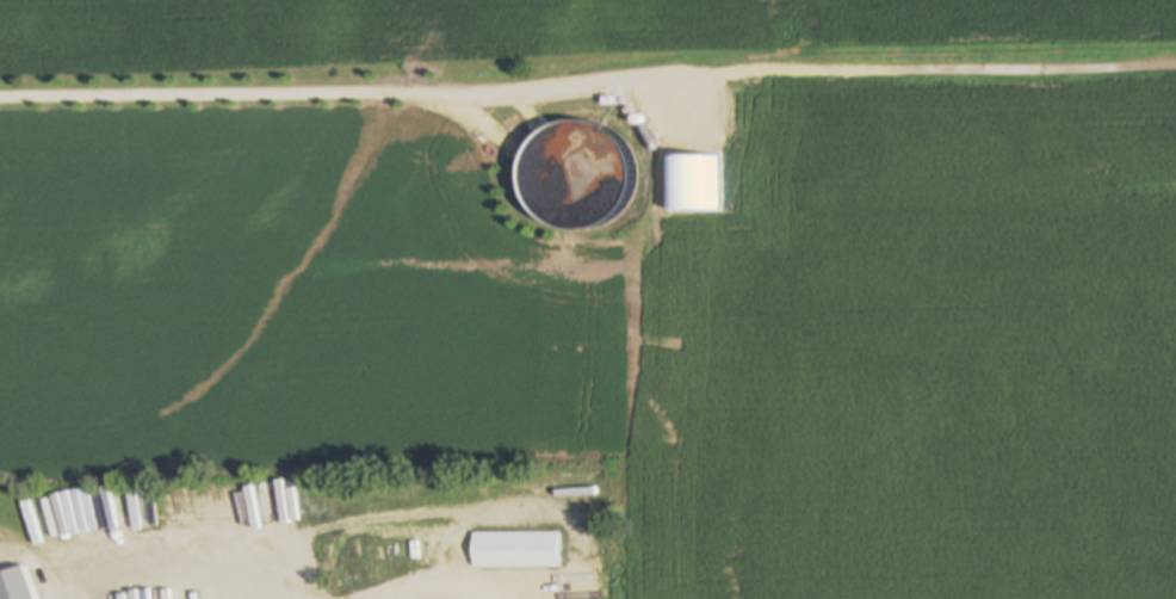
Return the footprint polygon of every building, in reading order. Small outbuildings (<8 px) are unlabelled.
[(531,230),(617,224),(611,123),(525,129),(531,230)] [(472,533),(472,569),(562,569),(562,533),(472,533)] [(22,566),(0,572),(0,598),(32,598),(22,566)]
